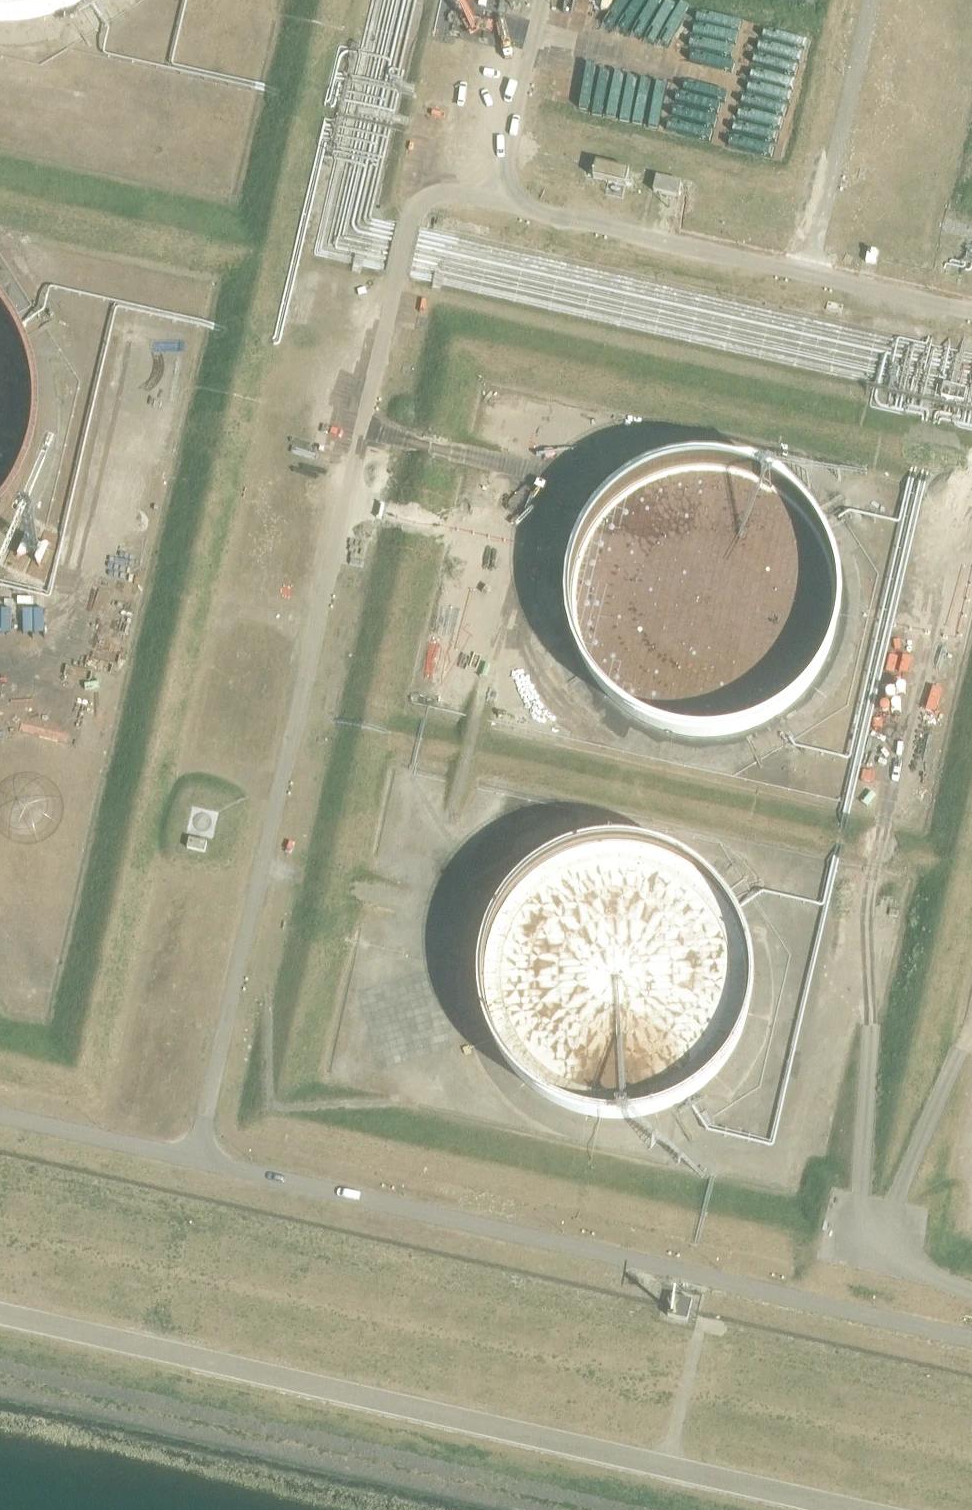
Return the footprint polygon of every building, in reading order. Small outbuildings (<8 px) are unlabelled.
[(26,20),(78,4),(84,0),(0,0),(0,19),(26,20)] [(629,171),(595,163),(592,178),(625,186),(629,171)] [(678,198),(681,183),(656,178),(653,192),(678,198)] [(21,475),(33,422),(27,368),(2,319),(0,317),(0,507),(21,475)] [(640,726),(685,744),(733,745),(779,730),(816,700),(842,659),(851,612),(844,564),(821,522),(785,490),(740,473),(692,471),(647,487),(609,516),(584,557),(574,604),(581,652),(604,694),(640,726)] [(555,1103),(600,1121),(648,1122),(694,1107),(732,1077),(757,1036),(766,989),(759,941),(736,899),(700,867),(656,850),(607,848),(562,863),(524,893),(499,934),(489,981),(496,1029),(519,1071),(555,1103)] [(667,1317),(687,1321),(692,1302),(672,1297),(667,1317)]
